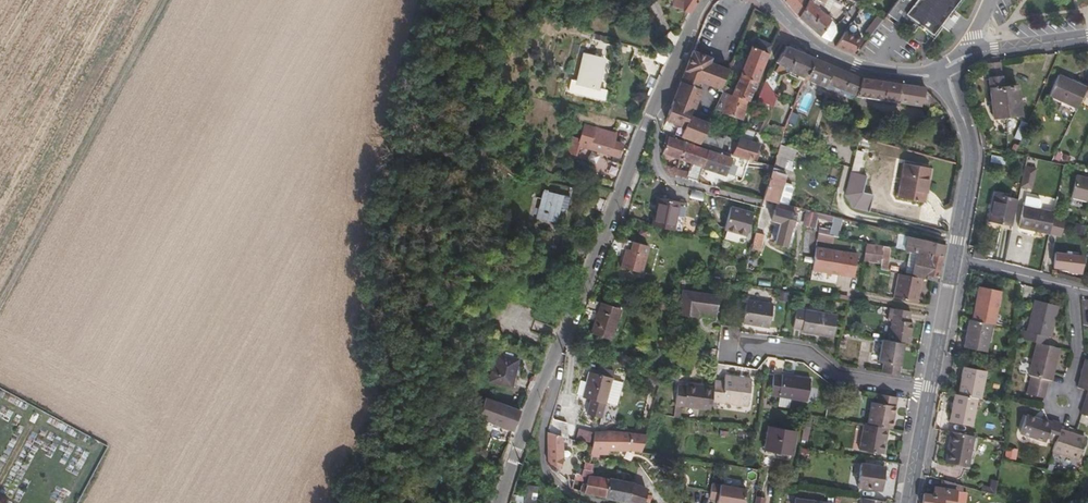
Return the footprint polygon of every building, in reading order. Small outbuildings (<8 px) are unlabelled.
[(698,0),(672,0),(669,7),(689,13),(698,0)] [(804,0),(784,0),(797,15),(804,0)] [(829,0),(804,0),(797,15),(818,34),(828,40),(835,30),(834,23),(815,5),(816,4),(825,8),(829,0)] [(955,0),(895,0),(885,13),(911,32),(916,26),(919,28),(921,26),(931,34),(955,0)] [(868,36),(880,20),(875,16),(863,32),(868,36)] [(850,52),(861,39),(842,30),(835,44),(850,52)] [(766,55),(771,41),(757,34),(751,48),(766,55)] [(804,79),(813,58),(784,45),(775,64),(792,73),(804,79)] [(755,82),(766,55),(751,48),(739,75),(755,82)] [(707,62),(709,58),(691,51),(689,55),(707,62)] [(594,58),(582,55),(575,81),(567,79),(564,91),(597,100),(599,91),(594,90),(600,69),(591,67),(594,58)] [(696,89),(699,82),(707,62),(689,55),(663,122),(675,126),(681,128),(678,137),(697,144),(703,132),(707,125),(684,116),(688,108),(696,89)] [(600,69),(602,60),(594,58),(591,67),(600,69)] [(852,95),(859,78),(813,58),(804,79),(825,87),(826,84),(852,95)] [(718,90),(726,70),(707,62),(699,82),(718,90)] [(1001,88),(999,64),(983,66),(985,89),(988,89),(990,118),(1003,117),(1001,88)] [(1074,106),(1084,86),(1056,74),(1047,94),(1060,99),(1074,106)] [(746,102),(755,82),(739,75),(730,95),(746,102)] [(928,93),(924,88),(859,78),(852,95),(850,103),(855,104),(857,96),(926,105),(928,93)] [(774,97),(764,81),(759,94),(762,103),(770,107),(774,97)] [(1017,116),(1015,86),(1001,88),(1003,117),(1017,116)] [(690,110),(699,91),(696,89),(688,108),(690,110)] [(740,119),(746,102),(730,95),(723,92),(713,111),(740,119)] [(1074,106),(1060,99),(1058,103),(1073,110),(1074,106)] [(678,137),(681,128),(675,126),(672,135),(678,137)] [(615,156),(619,144),(611,142),(614,135),(594,129),(588,147),(615,156)] [(731,143),(703,132),(697,144),(727,154),(731,143)] [(1013,153),(1021,134),(1018,133),(1013,144),(1012,143),(1008,152),(1013,153)] [(678,158),(684,142),(667,135),(661,152),(678,158)] [(731,156),(738,140),(733,139),(731,143),(727,154),(731,156)] [(752,156),(756,146),(738,140),(731,156),(750,161),(752,156)] [(783,184),(786,176),(779,173),(780,170),(782,170),(786,161),(790,163),(795,148),(780,141),(773,163),(771,168),(760,199),(774,203),(776,203),(783,184)] [(700,167),(707,150),(684,142),(678,158),(697,166),(691,181),(694,181),(700,167)] [(1011,159),(1013,153),(1008,152),(989,149),(988,155),(1011,159)] [(722,175),(730,158),(707,150),(700,167),(722,175)] [(773,163),(752,156),(750,161),(771,168),(773,163)] [(923,201),(932,166),(907,160),(898,195),(923,201)] [(1031,187),(1034,172),(1026,170),(1023,185),(1031,187)] [(871,196),(861,193),(865,176),(849,172),(843,194),(850,208),(867,212),(871,196)] [(1074,175),(1069,197),(1087,201),(1087,178),(1074,175)] [(787,206),(793,189),(791,186),(783,184),(776,203),(787,206)] [(557,207),(560,195),(547,192),(548,190),(543,189),(536,218),(553,222),(557,207)] [(601,210),(605,200),(590,194),(586,205),(601,210)] [(1011,226),(1017,199),(994,194),(988,221),(1011,226)] [(565,209),(568,197),(560,195),(557,207),(565,209)] [(673,229),(679,202),(658,196),(651,225),(673,229)] [(1041,204),(1039,200),(1026,197),(1024,207),(1039,210),(1041,204)] [(784,245),(794,208),(787,206),(776,203),(774,203),(769,219),(777,222),(772,242),(784,245)] [(744,236),(750,214),(727,207),(721,231),(744,236)] [(1049,235),(1053,213),(1039,210),(1024,207),(1022,207),(1018,228),(1049,235)] [(858,224),(834,218),(833,221),(857,227),(858,224)] [(816,231),(818,221),(810,219),(808,229),(816,231)] [(759,245),(763,230),(754,228),(750,243),(759,245)] [(638,271),(646,244),(628,239),(620,266),(638,271)] [(943,258),(945,245),(923,240),(921,249),(920,255),(927,256),(928,254),(940,257),(943,258)] [(879,264),(881,246),(865,243),(862,260),(879,264)] [(920,255),(921,249),(906,245),(904,251),(916,254),(920,255)] [(851,276),(855,253),(813,246),(809,269),(851,276)] [(887,258),(889,248),(881,246),(879,264),(879,270),(886,272),(887,258)] [(983,260),(986,250),(974,247),(972,258),(983,260)] [(1080,270),(1081,256),(1054,253),(1053,267),(1080,270)] [(935,281),(940,257),(928,254),(927,256),(920,255),(916,254),(911,277),(921,279),(935,281)] [(916,303),(921,279),(911,277),(898,274),(893,298),(916,303)] [(995,322),(1001,290),(978,285),(971,318),(991,322),(995,322)] [(714,313),(716,296),(679,291),(676,316),(694,318),(695,311),(714,313)] [(767,327),(771,303),(745,299),(741,323),(767,327)] [(1047,338),(1051,325),(1047,324),(1053,305),(1034,299),(1025,330),(1023,330),(1020,338),(1034,342),(1042,344),(1044,337),(1047,338)] [(608,338),(618,309),(600,302),(590,332),(608,338)] [(1051,325),(1056,306),(1053,305),(1047,324),(1051,325)] [(907,345),(911,323),(906,322),(908,310),(887,307),(885,318),(890,319),(887,341),(901,344),(907,345)] [(831,337),(835,315),(794,308),(791,328),(799,329),(799,332),(831,337)] [(986,350),(991,322),(971,318),(968,317),(963,346),(986,350)] [(896,376),(901,344),(887,341),(879,340),(876,362),(880,363),(879,373),(896,376)] [(1048,379),(1057,348),(1042,344),(1034,342),(1026,374),(1029,375),(1026,384),(1042,388),(1045,378),(1048,379)] [(1081,357),(1073,385),(1085,389),(1078,412),(1087,416),(1087,359),(1081,357)] [(511,373),(513,363),(493,358),(486,385),(504,390),(508,372),(511,373)] [(978,398),(984,369),(962,365),(956,394),(975,397),(978,398)] [(595,401),(603,375),(581,368),(578,379),(573,393),(573,394),(580,396),(576,411),(590,415),(594,401),(595,401)] [(510,391),(515,374),(511,373),(508,372),(504,390),(510,391)] [(813,402),(816,383),(808,381),(808,379),(780,374),(779,375),(772,374),(768,394),(813,402)] [(746,405),(750,379),(723,375),(722,382),(713,380),(712,387),(710,400),(746,405)] [(573,393),(578,379),(572,377),(567,391),(573,393)] [(710,400),(712,387),(685,383),(684,387),(676,386),(673,406),(709,410),(710,400)] [(889,430),(894,397),(876,393),(874,402),(869,401),(865,425),(885,429),(889,430)] [(969,425),(975,397),(956,394),(953,393),(947,420),(969,425)] [(509,429),(516,409),(483,398),(476,418),(509,429)] [(1053,426),(1054,422),(1044,419),(1043,422),(1018,413),(1013,430),(1039,439),(1041,435),(1049,438),(1053,426)] [(563,438),(563,420),(549,416),(546,432),(561,437),(563,438)] [(881,455),(885,429),(865,425),(861,425),(857,450),(881,455)] [(1072,457),(1079,435),(1053,426),(1049,438),(1045,448),(1072,457)] [(790,455),(794,433),(767,428),(763,450),(790,455)] [(639,450),(643,435),(627,434),(627,432),(606,430),(589,432),(588,451),(603,452),(603,449),(639,450)] [(967,452),(970,435),(949,431),(943,462),(964,466),(967,452)] [(561,458),(561,437),(546,432),(546,460),(556,469),(561,458)] [(589,470),(590,463),(582,462),(581,469),(589,470)] [(877,491),(881,468),(859,464),(855,487),(877,491)] [(628,482),(599,477),(588,476),(584,475),(580,492),(622,500),(632,502),(641,502),(643,489),(628,482)] [(952,491),(957,492),(958,485),(939,479),(937,488),(931,487),(930,495),(921,493),(919,502),(939,502),(939,501),(948,502),(949,502),(952,491)] [(531,483),(524,481),(522,489),(511,486),(506,502),(508,502),(519,502),(520,502),(530,502),(531,500),(527,499),(531,483)] [(531,500),(535,484),(531,483),(527,499),(531,500)] [(743,490),(710,485),(707,500),(715,501),(715,502),(741,502),(743,490)]
